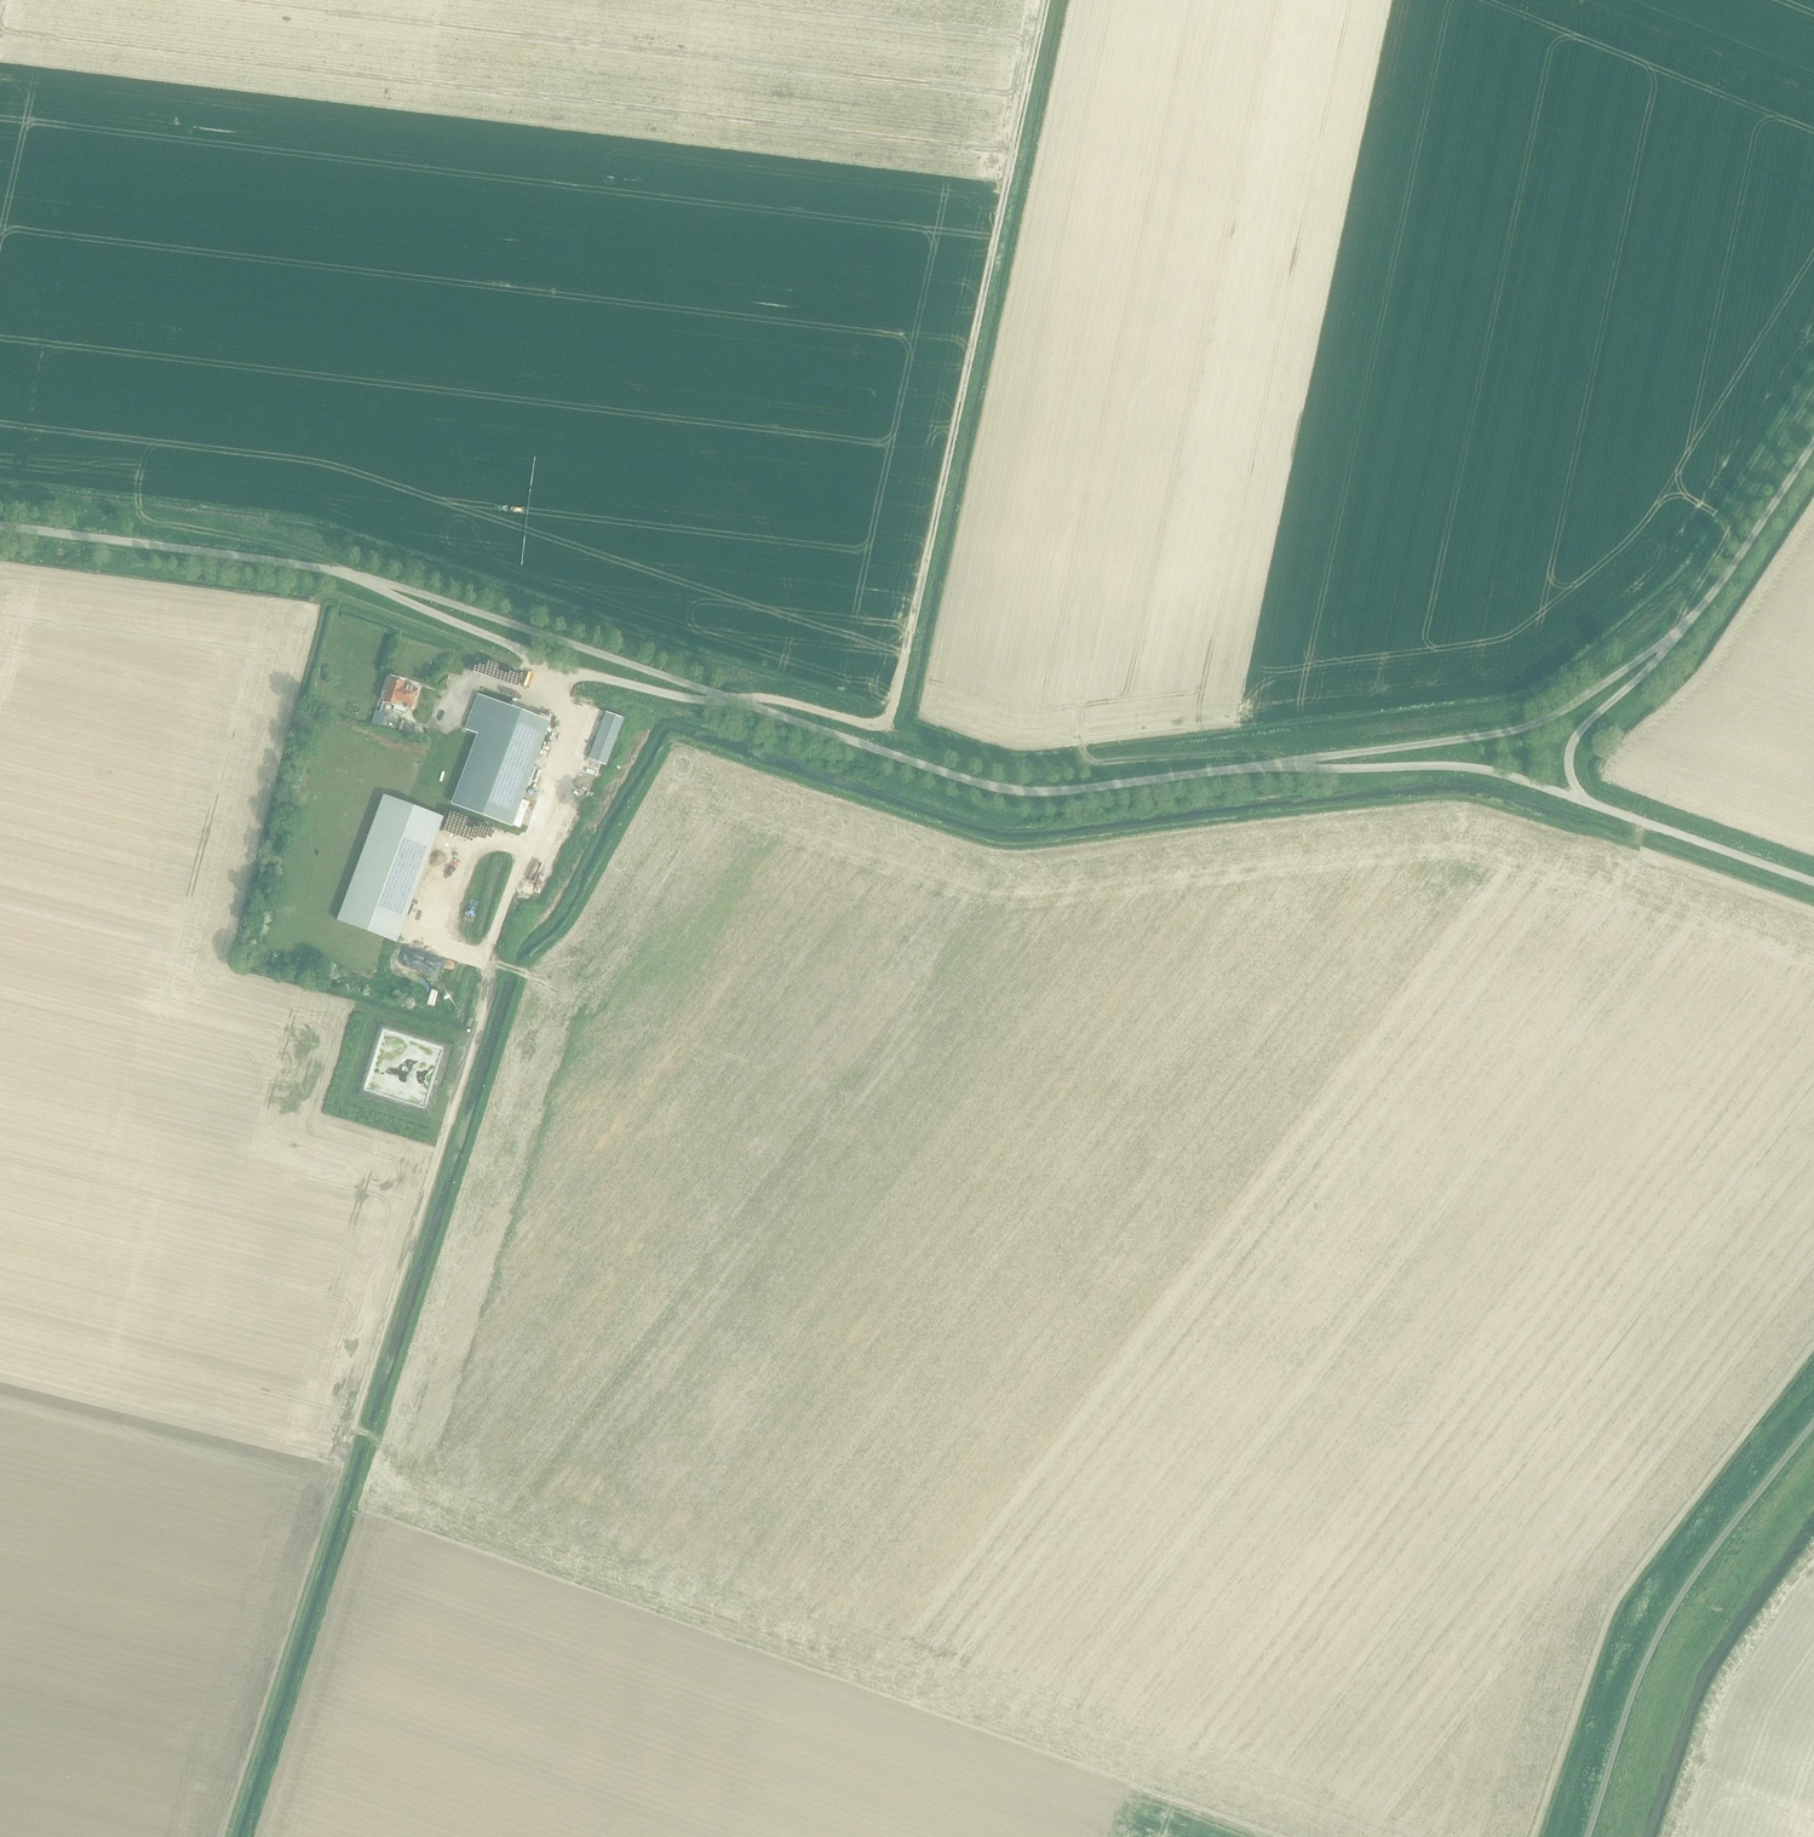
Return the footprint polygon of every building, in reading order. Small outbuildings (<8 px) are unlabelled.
[(407,706),(411,708),(416,692),(402,688),(404,684),(391,679),(386,693),(382,692),(379,699),(384,701),(383,704),(395,708),(394,711),(404,715),(407,706)] [(453,802),(510,823),(548,721),(478,694),(465,729),(479,734),(453,802)] [(588,758),(605,765),(623,718),(606,711),(588,758)] [(336,920),(396,942),(443,816),(383,794),(370,829),(372,830),(339,919),(337,919),(336,920)] [(530,890),(535,875),(524,871),(519,886),(530,890)] [(1118,1405),(1125,1396),(1115,1388),(1108,1397),(1118,1405)]
